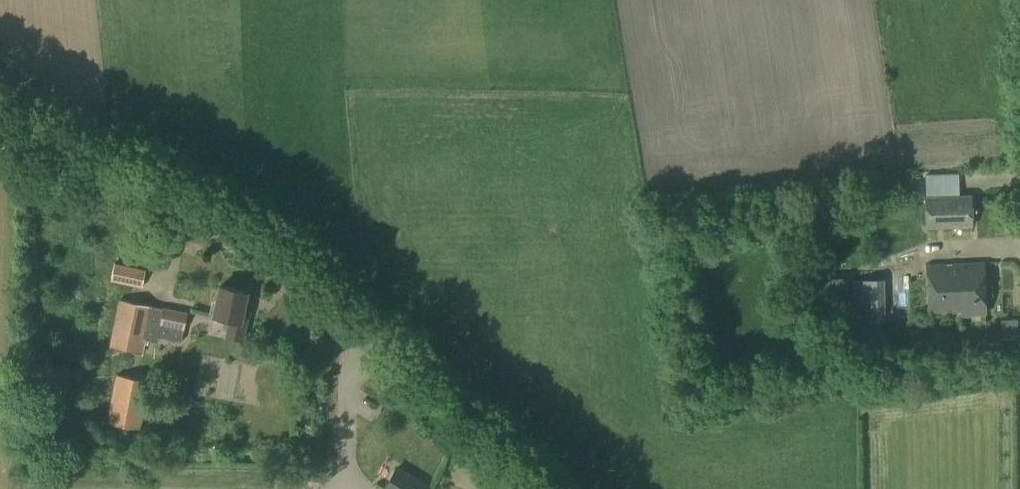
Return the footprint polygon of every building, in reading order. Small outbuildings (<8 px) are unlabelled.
[(929,172),(930,189),(962,187),(962,170),(929,172)] [(926,229),(973,228),(972,195),(925,196),(926,229)] [(143,288),(146,270),(114,263),(110,281),(143,288)] [(956,285),(957,310),(960,310),(960,315),(984,314),(983,264),(945,265),(946,285),(956,285)] [(928,311),(957,310),(956,285),(946,285),(945,265),(927,266),(928,311)] [(854,272),(856,312),(888,311),(886,271),(854,272)] [(808,303),(848,302),(847,280),(807,281),(808,303)] [(241,340),(248,308),(243,307),(246,293),(219,287),(213,317),(229,320),(225,337),(241,340)] [(181,342),(187,312),(119,299),(109,348),(150,355),(152,342),(158,343),(159,338),(181,342)] [(141,429),(151,380),(117,373),(107,422),(141,429)] [(425,484),(395,467),(383,488),(422,488),(425,484)]
